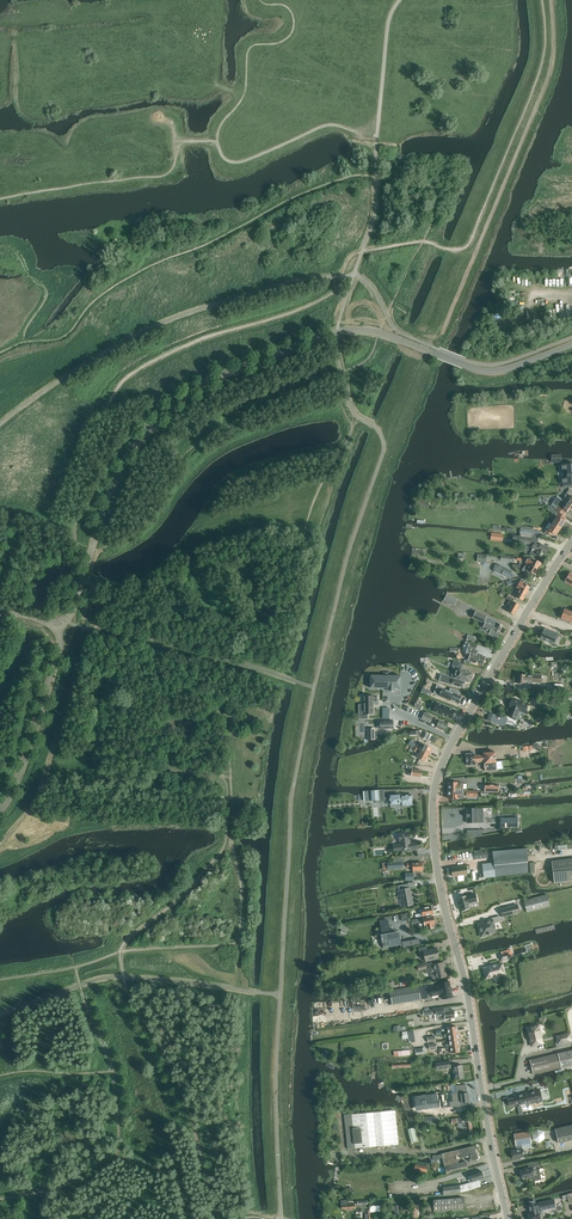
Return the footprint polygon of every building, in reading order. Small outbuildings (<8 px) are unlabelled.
[(561,465),(561,470),(567,469),(567,479),(563,479),(563,484),(562,484),(571,484),(571,485),(571,464),(561,465)] [(571,506),(571,488),(569,488),(569,491),(563,500),(571,506)] [(563,500),(558,497),(551,507),(564,516),(566,512),(570,514),(571,512),(571,506),(563,500)] [(555,514),(557,517),(554,522),(562,527),(565,522),(563,521),(566,517),(564,516),(551,507),(550,507),(548,509),(555,514)] [(562,527),(554,522),(550,527),(549,526),(547,529),(546,529),(545,533),(552,535),(553,533),(556,535),(562,527)] [(521,533),(532,534),(533,535),(533,536),(540,537),(541,532),(533,531),(533,528),(521,527),(521,533)] [(521,533),(520,536),(513,535),(513,540),(519,541),(519,543),(531,545),(532,539),(532,534),(521,533)] [(549,548),(540,544),(540,545),(535,543),(533,548),(529,555),(536,556),(536,554),(542,557),(544,553),(546,555),(549,548)] [(512,563),(513,557),(501,556),(488,555),(488,556),(479,555),(478,561),(485,562),(486,559),(497,560),(497,561),(512,563)] [(527,559),(526,563),(527,563),(538,569),(539,568),(540,568),(541,567),(541,566),(540,565),(541,563),(535,560),(527,559)] [(526,570),(536,575),(538,569),(527,563),(526,566),(528,568),(526,570)] [(494,569),(494,570),(494,571),(511,579),(513,574),(510,573),(511,571),(500,565),(496,565),(494,569)] [(505,582),(496,584),(496,586),(505,583),(506,586),(515,583),(515,582),(517,581),(516,578),(505,582)] [(527,590),(529,587),(528,586),(529,583),(521,579),(517,587),(521,589),(516,597),(522,600),(527,590)] [(448,592),(444,600),(455,605),(459,598),(448,592)] [(514,615),(520,605),(513,601),(515,599),(508,595),(506,598),(510,600),(508,603),(511,605),(508,611),(514,615)] [(564,609),(561,618),(571,622),(571,612),(564,609)] [(476,611),(473,618),(483,622),(479,629),(497,638),(500,632),(503,626),(497,623),(496,625),(485,620),(486,616),(476,611)] [(540,638),(554,644),(559,635),(544,628),(540,638)] [(464,652),(466,652),(466,655),(470,656),(468,660),(466,660),(465,663),(470,664),(471,661),(483,665),(486,657),(477,654),(478,650),(476,649),(477,645),(466,641),(465,643),(463,649),(464,652)] [(456,681),(462,683),(463,680),(470,682),(472,673),(466,671),(466,670),(461,668),(463,664),(454,661),(452,666),(457,668),(454,678),(457,679),(456,681)] [(541,682),(541,676),(518,674),(517,683),(525,683),(525,680),(528,680),(528,681),(541,682)] [(400,676),(371,675),(371,687),(388,688),(388,690),(394,690),(394,688),(400,688),(400,676)] [(462,700),(465,694),(451,688),(449,691),(455,693),(454,697),(462,700)] [(364,696),(364,700),(364,714),(373,714),(373,704),(377,704),(377,700),(377,696),(373,696),(364,696)] [(525,711),(528,704),(512,698),(509,707),(511,708),(508,716),(517,719),(520,709),(525,711)] [(435,702),(432,711),(450,718),(454,710),(435,702)] [(421,719),(430,723),(433,717),(424,713),(421,719)] [(490,713),(487,720),(505,726),(507,719),(490,713)] [(446,727),(448,724),(435,718),(434,721),(438,723),(436,727),(445,731),(445,730),(446,729),(447,728),(446,727)] [(387,727),(398,726),(397,719),(386,720),(387,727)] [(414,748),(428,755),(432,748),(424,744),(422,748),(416,745),(414,748)] [(428,755),(414,748),(413,750),(419,754),(417,758),(425,762),(428,755)] [(462,751),(462,762),(471,762),(471,760),(479,760),(479,769),(490,769),(490,751),(479,751),(479,753),(470,753),(470,751),(462,751)] [(422,770),(412,769),(412,771),(409,771),(409,773),(411,774),(411,776),(421,777),(422,770)] [(458,782),(449,782),(449,785),(448,785),(448,789),(449,789),(449,790),(467,791),(467,789),(463,788),(463,783),(458,783),(458,782)] [(365,800),(379,799),(379,790),(365,791),(365,800)] [(467,791),(449,790),(449,791),(447,791),(447,795),(448,795),(448,798),(457,799),(457,798),(463,798),(463,793),(467,793),(466,796),(477,796),(477,791),(467,791)] [(402,807),(410,806),(410,805),(412,804),(412,795),(402,796),(402,794),(400,794),(390,795),(390,804),(395,804),(395,805),(402,805),(402,807)] [(467,823),(477,822),(477,808),(467,809),(467,823)] [(501,828),(519,827),(518,818),(500,818),(501,828)] [(412,849),(418,848),(417,842),(411,843),(409,832),(399,833),(400,844),(393,845),(394,851),(401,850),(401,852),(412,851),(412,849)] [(482,864),(483,872),(484,878),(528,872),(525,848),(492,851),(494,862),(482,864)] [(482,850),(474,851),(475,859),(488,858),(487,852),(483,852),(482,850)] [(555,883),(571,881),(571,859),(552,861),(555,883)] [(388,862),(382,863),(383,870),(388,869),(403,868),(402,861),(388,862)] [(413,871),(423,870),(422,862),(413,863),(407,863),(407,867),(413,866),(413,871)] [(452,868),(453,876),(467,874),(466,870),(470,869),(469,865),(452,868)] [(413,904),(414,904),(413,900),(412,900),(410,888),(408,888),(407,884),(398,886),(399,890),(400,890),(401,894),(400,894),(400,898),(402,898),(404,907),(413,905),(413,904)] [(550,906),(547,894),(524,900),(527,912),(550,906)] [(467,896),(459,898),(462,911),(470,909),(469,904),(478,902),(477,895),(467,897),(467,896)] [(518,905),(501,909),(503,916),(520,912),(518,905)] [(421,908),(422,912),(419,913),(419,914),(415,915),(416,917),(423,916),(433,914),(432,910),(433,910),(432,906),(421,908)] [(406,914),(401,915),(402,922),(409,920),(408,913),(405,914),(406,914)] [(433,916),(423,918),(412,920),(413,923),(424,921),(425,930),(433,928),(432,924),(435,924),(435,920),(434,920),(433,916)] [(481,931),(480,931),(481,937),(486,935),(486,934),(496,932),(494,923),(502,921),(500,916),(492,918),(492,919),(487,921),(487,922),(479,924),(481,931)] [(383,948),(402,945),(399,931),(390,933),(388,919),(380,921),(382,934),(381,935),(383,948)] [(426,961),(439,958),(437,948),(428,950),(427,946),(418,948),(419,952),(423,951),(426,961)] [(433,962),(425,964),(426,964),(417,966),(419,970),(433,967),(436,979),(447,976),(445,967),(444,962),(433,965),(433,962)] [(483,968),(486,978),(493,976),(494,978),(495,978),(497,978),(498,977),(498,975),(503,974),(500,964),(494,965),(491,966),(483,968)] [(442,999),(452,997),(451,991),(452,991),(452,986),(450,987),(449,981),(439,983),(440,985),(430,987),(431,996),(441,994),(442,999)] [(419,985),(390,990),(392,1004),(421,999),(419,985)] [(426,985),(421,986),(422,998),(429,997),(426,985)] [(381,999),(363,1003),(365,1012),(383,1009),(381,999)] [(434,1014),(437,1013),(438,1020),(455,1018),(454,1010),(444,1011),(444,1012),(442,1012),(441,1008),(433,1009),(434,1014)] [(532,1046),(543,1043),(539,1025),(527,1027),(532,1046)] [(403,1032),(404,1040),(409,1039),(410,1042),(416,1041),(414,1030),(403,1032)] [(559,1043),(571,1040),(571,1039),(571,1033),(557,1036),(559,1043)] [(446,1044),(446,1047),(446,1048),(450,1047),(459,1045),(458,1039),(449,1040),(450,1044),(446,1044)] [(569,1066),(569,1067),(571,1066),(571,1050),(530,1060),(534,1074),(569,1066)] [(436,1063),(437,1070),(451,1068),(449,1061),(436,1063)] [(455,1079),(464,1078),(462,1065),(453,1066),(455,1079)] [(520,1104),(542,1099),(539,1089),(529,1091),(529,1093),(518,1095),(518,1096),(508,1099),(508,1102),(508,1103),(508,1104),(509,1105),(509,1106),(520,1103),(520,1104)] [(461,1102),(470,1101),(469,1093),(457,1094),(457,1091),(446,1092),(446,1093),(447,1101),(458,1100),(458,1099),(460,1099),(461,1102)] [(416,1099),(417,1102),(417,1113),(442,1111),(441,1097),(416,1099)] [(417,1102),(410,1102),(410,1108),(413,1108),(413,1112),(405,1112),(405,1116),(417,1116),(417,1102)] [(395,1110),(352,1114),(343,1115),(347,1149),(351,1149),(355,1148),(398,1144),(395,1110)] [(435,1115),(421,1116),(422,1124),(435,1123),(435,1115)] [(452,1124),(457,1123),(457,1125),(459,1125),(460,1127),(461,1127),(462,1128),(463,1132),(464,1132),(465,1135),(473,1133),(471,1121),(466,1122),(465,1120),(460,1121),(460,1120),(457,1120),(457,1118),(451,1119),(452,1124)] [(558,1143),(571,1140),(571,1125),(555,1129),(558,1143)] [(410,1142),(417,1141),(413,1128),(407,1129),(410,1142)] [(532,1131),(534,1141),(546,1139),(544,1129),(532,1131)] [(516,1146),(517,1150),(511,1151),(512,1158),(524,1157),(523,1149),(522,1149),(522,1145),(531,1143),(530,1131),(514,1134),(516,1146)] [(472,1160),(478,1158),(477,1153),(475,1146),(442,1154),(447,1174),(468,1169),(466,1161),(458,1163),(456,1155),(461,1154),(461,1158),(470,1155),(472,1160)] [(532,1166),(528,1167),(529,1168),(521,1170),(522,1178),(530,1177),(530,1178),(531,1179),(532,1180),(533,1180),(534,1180),(541,1179),(539,1168),(533,1169),(532,1166)] [(484,1178),(481,1171),(470,1174),(472,1182),(479,1180),(484,1178)] [(479,1180),(472,1182),(470,1183),(467,1184),(460,1186),(443,1187),(444,1194),(460,1192),(468,1190),(481,1186),(479,1180)] [(352,1186),(347,1189),(351,1195),(355,1192),(352,1186)] [(434,1212),(464,1210),(463,1197),(433,1200),(434,1212)] [(539,1211),(556,1207),(554,1199),(538,1203),(536,1204),(536,1203),(529,1205),(531,1213),(528,1213),(530,1218),(541,1218),(539,1211)] [(345,1200),(339,1200),(340,1209),(353,1208),(353,1203),(345,1203),(345,1200)] [(410,1217),(419,1217),(419,1204),(410,1204),(410,1217)] [(392,1215),(399,1215),(399,1206),(391,1206),(391,1209),(393,1209),(392,1212),(392,1215)]
